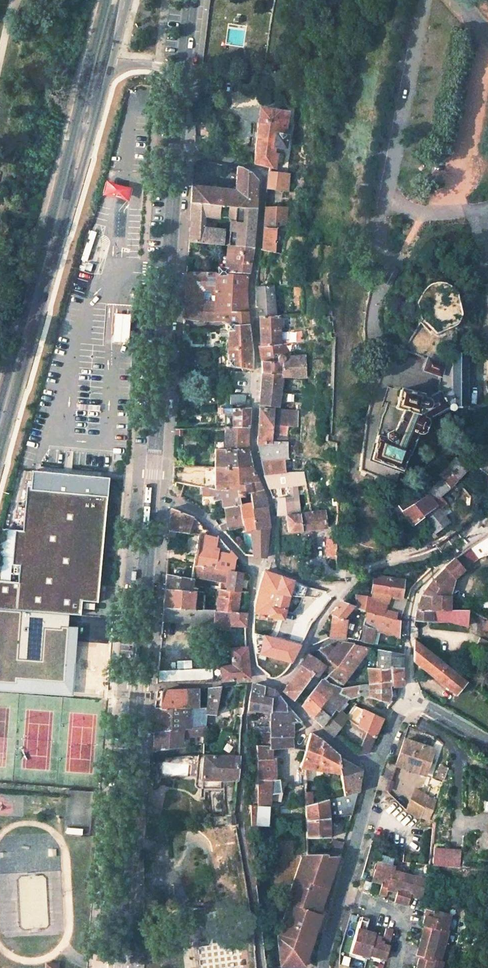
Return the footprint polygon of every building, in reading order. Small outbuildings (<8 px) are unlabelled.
[(285,135),(289,112),(259,107),(253,164),(269,167),(270,167),(273,147),(285,149),(287,135),(285,135)] [(256,210),(257,181),(249,173),(240,168),(236,167),(234,190),(192,186),(191,204),(256,210)] [(268,173),(266,188),(274,189),(281,190),(283,175),(268,173)] [(114,181),(110,234),(124,234),(128,182),(114,181)] [(252,248),(256,210),(191,204),(188,243),(226,246),(252,248)] [(282,229),(283,208),(264,208),(263,228),(276,229),(282,229)] [(215,229),(216,217),(204,216),(203,228),(215,229)] [(275,253),(276,229),(263,228),(262,250),(275,253)] [(248,273),(252,248),(226,246),(224,268),(218,268),(217,274),(225,274),(225,272),(248,273)] [(389,283),(395,271),(391,269),(384,281),(389,283)] [(183,320),(199,321),(213,321),(220,322),(225,325),(248,324),(246,311),(246,293),(248,276),(225,274),(217,274),(187,272),(185,292),(183,320)] [(275,316),(273,285),(255,287),(255,306),(258,306),(258,317),(275,316)] [(456,317),(454,294),(439,296),(441,318),(456,317)] [(281,344),(280,315),(275,316),(258,317),(260,346),(281,344)] [(128,338),(130,319),(114,318),(112,337),(128,338)] [(212,334),(225,325),(220,322),(213,321),(212,334)] [(224,339),(225,349),(228,349),(228,348),(251,349),(248,324),(225,325),(225,330),(227,331),(227,339),(224,339)] [(465,407),(467,352),(454,351),(454,339),(447,357),(427,358),(425,369),(439,375),(439,391),(429,398),(400,389),(394,408),(403,410),(396,432),(391,430),(385,433),(384,437),(377,435),(365,471),(395,482),(400,471),(402,471),(408,455),(409,455),(418,434),(419,434),(421,434),(423,433),(423,432),(428,421),(427,418),(426,416),(447,407),(447,408),(448,409),(449,410),(450,410),(451,410),(452,410),(454,407),(465,407)] [(467,352),(467,344),(462,343),(463,339),(454,339),(454,351),(467,352)] [(287,358),(285,343),(281,344),(260,346),(257,347),(261,363),(261,374),(282,374),(282,358),(287,358)] [(243,370),(244,371),(245,371),(246,371),(247,370),(251,371),(251,357),(252,354),(251,349),(228,348),(228,349),(225,349),(225,350),(228,350),(227,359),(225,361),(226,366),(243,369),(243,370)] [(301,377),(301,356),(287,358),(282,358),(282,374),(282,377),(301,377)] [(278,407),(282,377),(282,374),(261,374),(259,408),(273,410),(274,407),(278,407)] [(243,405),(244,395),(230,395),(229,404),(243,405)] [(249,420),(248,408),(217,409),(217,413),(222,413),(225,415),(231,415),(231,428),(248,428),(249,420)] [(298,427),(299,413),(273,410),(259,408),(257,445),(271,443),(287,443),(288,426),(298,427)] [(249,450),(248,428),(231,428),(224,428),(224,429),(224,442),(214,442),(214,467),(253,468),(252,467),(249,450)] [(257,445),(261,461),(284,459),(288,458),(287,443),(271,443),(257,445)] [(466,470),(455,456),(446,465),(457,480),(466,470)] [(479,468),(487,476),(486,478),(487,479),(487,457),(479,468)] [(285,474),(284,459),(261,461),(264,476),(285,474)] [(457,480),(446,465),(437,475),(440,478),(424,491),(432,502),(440,495),(448,488),(457,480)] [(265,496),(253,468),(214,467),(214,490),(237,491),(238,494),(242,493),(250,493),(252,503),(252,508),(266,507),(265,496)] [(305,485),(303,472),(285,474),(264,476),(269,489),(305,485)] [(115,479),(56,475),(55,481),(47,480),(47,489),(31,488),(28,527),(27,541),(23,582),(0,580),(0,608),(82,614),(83,601),(102,603),(109,519),(113,519),(115,494),(114,494),(115,479)] [(424,491),(420,486),(396,503),(411,525),(421,517),(420,516),(435,506),(432,502),(424,491)] [(238,494),(237,491),(214,490),(212,490),(208,489),(208,496),(212,501),(222,499),(226,519),(242,516),(240,505),(238,497),(238,494)] [(446,502),(440,495),(432,502),(435,506),(420,516),(433,533),(447,522),(437,508),(446,502)] [(293,513),(290,498),(277,498),(277,515),(293,513)] [(269,528),(266,507),(252,508),(252,503),(240,505),(242,516),(243,526),(245,525),(246,532),(269,528)] [(217,538),(193,517),(170,509),(169,532),(176,533),(198,535),(217,538)] [(326,519),(325,511),(286,516),(288,534),(327,529),(326,519)] [(243,526),(242,516),(226,519),(226,521),(218,526),(222,531),(243,526)] [(266,558),(269,528),(246,532),(247,536),(251,535),(253,557),(266,558)] [(487,552),(487,534),(469,546),(479,557),(487,552)] [(233,573),(235,562),(236,559),(218,535),(217,538),(198,535),(193,565),(228,572),(233,573)] [(335,556),(335,539),(326,539),(327,556),(335,556)] [(464,569),(479,557),(469,546),(455,558),(464,569)] [(454,579),(465,570),(464,569),(455,558),(444,567),(444,569),(440,573),(449,583),(454,579)] [(226,590),(228,572),(193,565),(191,577),(221,582),(219,589),(226,590)] [(283,620),(293,582),(263,571),(259,583),(255,597),(253,613),(268,615),(268,617),(283,620)] [(240,592),(243,574),(233,573),(228,572),(226,590),(240,592)] [(449,596),(454,579),(449,583),(440,573),(431,582),(437,588),(434,595),(449,596)] [(195,592),(195,586),(190,585),(191,579),(166,575),(165,589),(195,592)] [(401,597),(404,580),(374,575),(371,592),(401,597)] [(449,610),(449,596),(434,595),(437,588),(431,582),(421,595),(432,596),(431,610),(449,610)] [(194,603),(195,592),(165,589),(163,608),(193,610),(194,603)] [(238,612),(240,592),(226,590),(219,589),(216,612),(230,613),(230,612),(238,612)] [(395,619),(396,612),(385,610),(387,602),(355,595),(357,607),(357,608),(367,611),(395,619)] [(431,610),(432,596),(421,595),(416,610),(413,621),(431,621),(431,610)] [(342,621),(354,606),(340,601),(330,615),(332,616),(342,621)] [(0,608),(0,683),(85,687),(94,616),(82,614),(0,608)] [(213,625),(213,612),(202,611),(193,610),(163,608),(162,621),(213,625)] [(362,625),(367,611),(357,608),(347,621),(353,622),(362,625)] [(467,626),(467,610),(449,610),(431,610),(431,621),(450,622),(467,626)] [(399,639),(399,620),(395,619),(367,611),(362,625),(365,626),(361,641),(371,643),(374,630),(379,632),(399,639)] [(245,626),(247,613),(238,612),(230,612),(230,613),(229,625),(237,626),(245,626)] [(343,639),(345,622),(342,621),(332,616),(329,638),(343,639)] [(361,641),(365,626),(362,625),(353,622),(349,639),(361,641)] [(245,630),(245,626),(237,626),(239,648),(246,647),(245,630)] [(456,695),(467,682),(413,639),(411,660),(456,695)] [(337,666),(353,645),(343,642),(340,645),(339,648),(335,645),(334,648),(327,657),(325,658),(336,666),(337,666)] [(327,657),(334,648),(328,644),(316,648),(321,652),(327,657)] [(341,685),(369,649),(353,645),(337,666),(336,666),(330,673),(327,676),(341,685)] [(250,678),(246,647),(239,648),(230,649),(231,665),(220,667),(222,681),(250,678)] [(290,664),(297,649),(290,648),(283,661),(290,664)] [(402,668),(401,654),(376,650),(376,668),(402,668)] [(330,673),(336,666),(325,658),(327,657),(321,652),(316,659),(306,653),(298,664),(301,665),(282,691),(293,701),(313,674),(317,676),(322,668),(330,673)] [(212,683),(212,669),(190,670),(190,661),(177,662),(178,671),(158,671),(157,684),(199,684),(212,683)] [(402,686),(402,668),(376,668),(371,668),(366,668),(367,685),(356,686),(357,696),(368,696),(388,703),(389,697),(388,688),(402,686)] [(357,696),(356,686),(341,688),(329,683),(324,680),(323,679),(312,692),(321,698),(326,692),(331,695),(325,702),(335,709),(337,711),(347,698),(357,696)] [(286,712),(290,709),(274,690),(251,684),(247,708),(247,711),(253,711),(270,712),(286,712)] [(216,715),(221,687),(209,689),(206,715),(216,715)] [(198,708),(199,690),(160,691),(159,708),(188,708),(198,708)] [(325,702),(331,695),(326,692),(321,698),(312,692),(300,707),(312,717),(325,702)] [(322,726),(335,709),(325,702),(312,717),(322,726)] [(345,717),(353,706),(351,705),(343,716),(345,717)] [(370,747),(382,719),(354,705),(353,706),(345,717),(346,718),(366,732),(361,743),(370,747)] [(188,729),(188,708),(159,708),(154,708),(152,727),(151,733),(154,732),(188,729)] [(291,724),(301,722),(290,709),(286,712),(270,712),(270,725),(288,724),(291,724)] [(344,721),(346,718),(345,717),(343,716),(337,711),(335,709),(322,726),(333,735),(344,721)] [(361,743),(366,732),(346,718),(344,721),(360,734),(352,751),(356,755),(361,743)] [(288,748),(288,724),(270,725),(270,727),(270,745),(270,748),(271,748),(288,748)] [(205,736),(205,727),(188,729),(154,732),(152,750),(181,747),(182,738),(205,736)] [(339,758),(339,756),(321,741),(309,734),(299,769),(305,770),(340,775),(339,758)] [(440,750),(442,743),(434,735),(430,746),(440,750)] [(395,763),(423,771),(430,747),(401,739),(395,763)] [(367,754),(370,747),(361,743),(356,755),(367,754)] [(271,759),(271,748),(270,748),(270,745),(256,746),(256,806),(249,806),(249,826),(268,827),(271,780),(275,780),(275,759),(271,759)] [(237,766),(238,756),(222,756),(204,755),(203,761),(201,789),(221,789),(221,780),(223,780),(232,780),(235,780),(237,766)] [(357,792),(360,770),(339,758),(340,775),(343,796),(357,792)] [(415,790),(406,811),(421,818),(428,797),(415,790)] [(328,818),(351,816),(357,792),(343,796),(307,805),(305,806),(306,821),(328,818)] [(233,822),(233,816),(212,819),(213,828),(233,826),(233,822)] [(328,837),(328,818),(306,821),(306,838),(328,837)] [(160,836),(159,824),(144,824),(143,838),(160,836)] [(340,856),(344,844),(331,840),(327,854),(327,856),(329,856),(340,856)] [(458,866),(459,851),(434,848),(432,864),(458,866)] [(280,967),(303,967),(322,914),(319,913),(311,910),(312,908),(314,904),(322,907),(336,868),(326,864),(329,856),(327,856),(327,854),(307,855),(305,858),(304,858),(288,903),(291,903),(280,935),(280,967)] [(340,856),(329,856),(326,864),(336,868),(340,856)] [(376,861),(370,881),(378,884),(379,879),(381,880),(377,893),(386,895),(387,889),(393,871),(394,867),(376,861)] [(396,888),(398,888),(397,892),(394,902),(401,905),(409,876),(393,871),(387,889),(395,891),(396,888)] [(412,893),(415,894),(414,897),(420,899),(426,881),(409,876),(401,905),(408,907),(410,900),(411,896),(412,893)] [(311,910),(319,913),(322,907),(314,904),(312,908),(311,910)] [(425,926),(446,932),(450,917),(427,910),(423,925),(425,926)] [(362,916),(351,951),(367,956),(368,954),(373,934),(374,933),(366,930),(370,918),(362,916)] [(421,941),(445,948),(449,934),(450,934),(446,932),(425,926),(423,933),(428,935),(427,939),(422,937),(421,941)] [(368,954),(384,958),(392,929),(385,927),(381,941),(379,940),(380,936),(373,934),(368,954)] [(420,958),(441,964),(445,948),(421,941),(419,947),(425,949),(424,953),(418,951),(416,957),(420,958)] [(254,958),(210,964),(211,967),(255,967),(254,958)] [(445,965),(441,964),(420,958),(417,967),(444,967),(445,965)]
